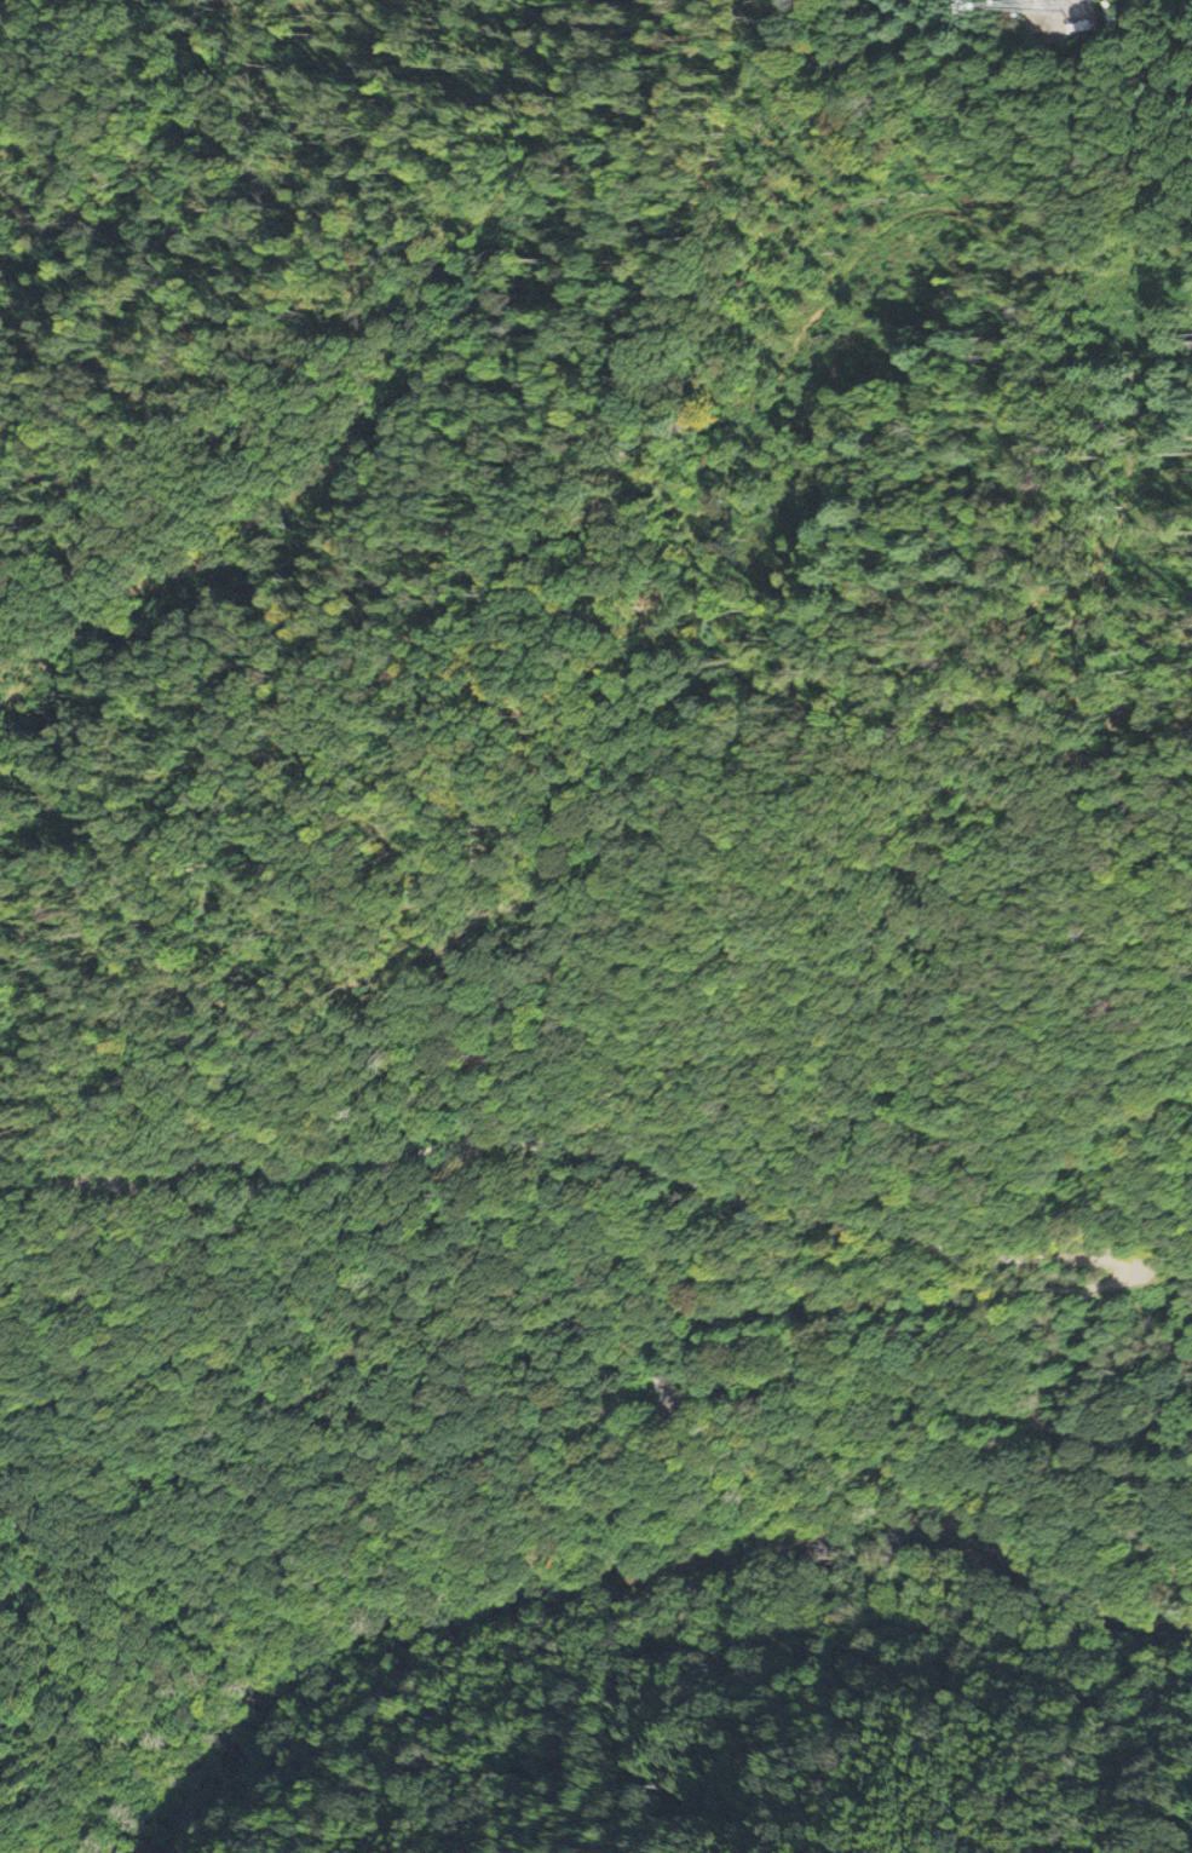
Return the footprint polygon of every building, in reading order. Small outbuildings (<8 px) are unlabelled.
[(1116,0),(1111,0),(1106,1),(1109,23),(1119,21),(1116,0)]
